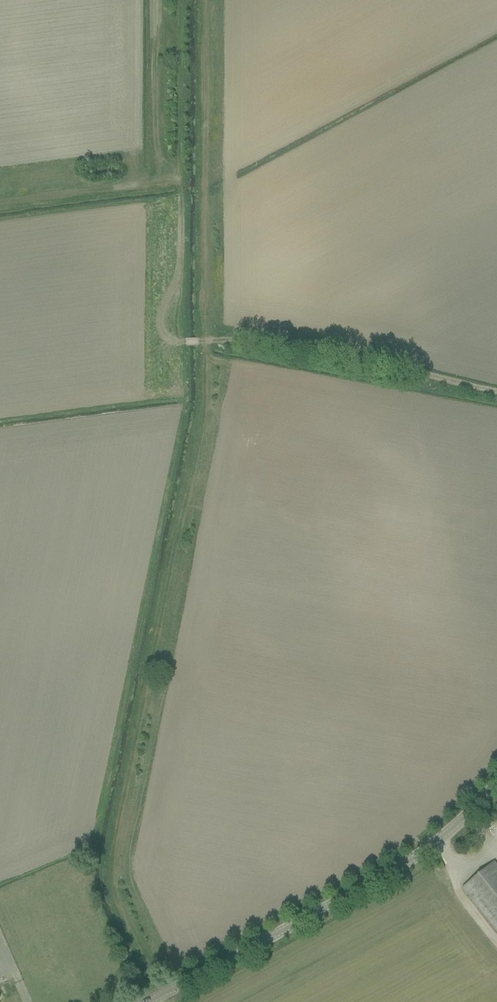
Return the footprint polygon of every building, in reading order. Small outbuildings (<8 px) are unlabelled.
[(462,888),(468,896),(496,931),(496,866),(494,862),(462,888)]
